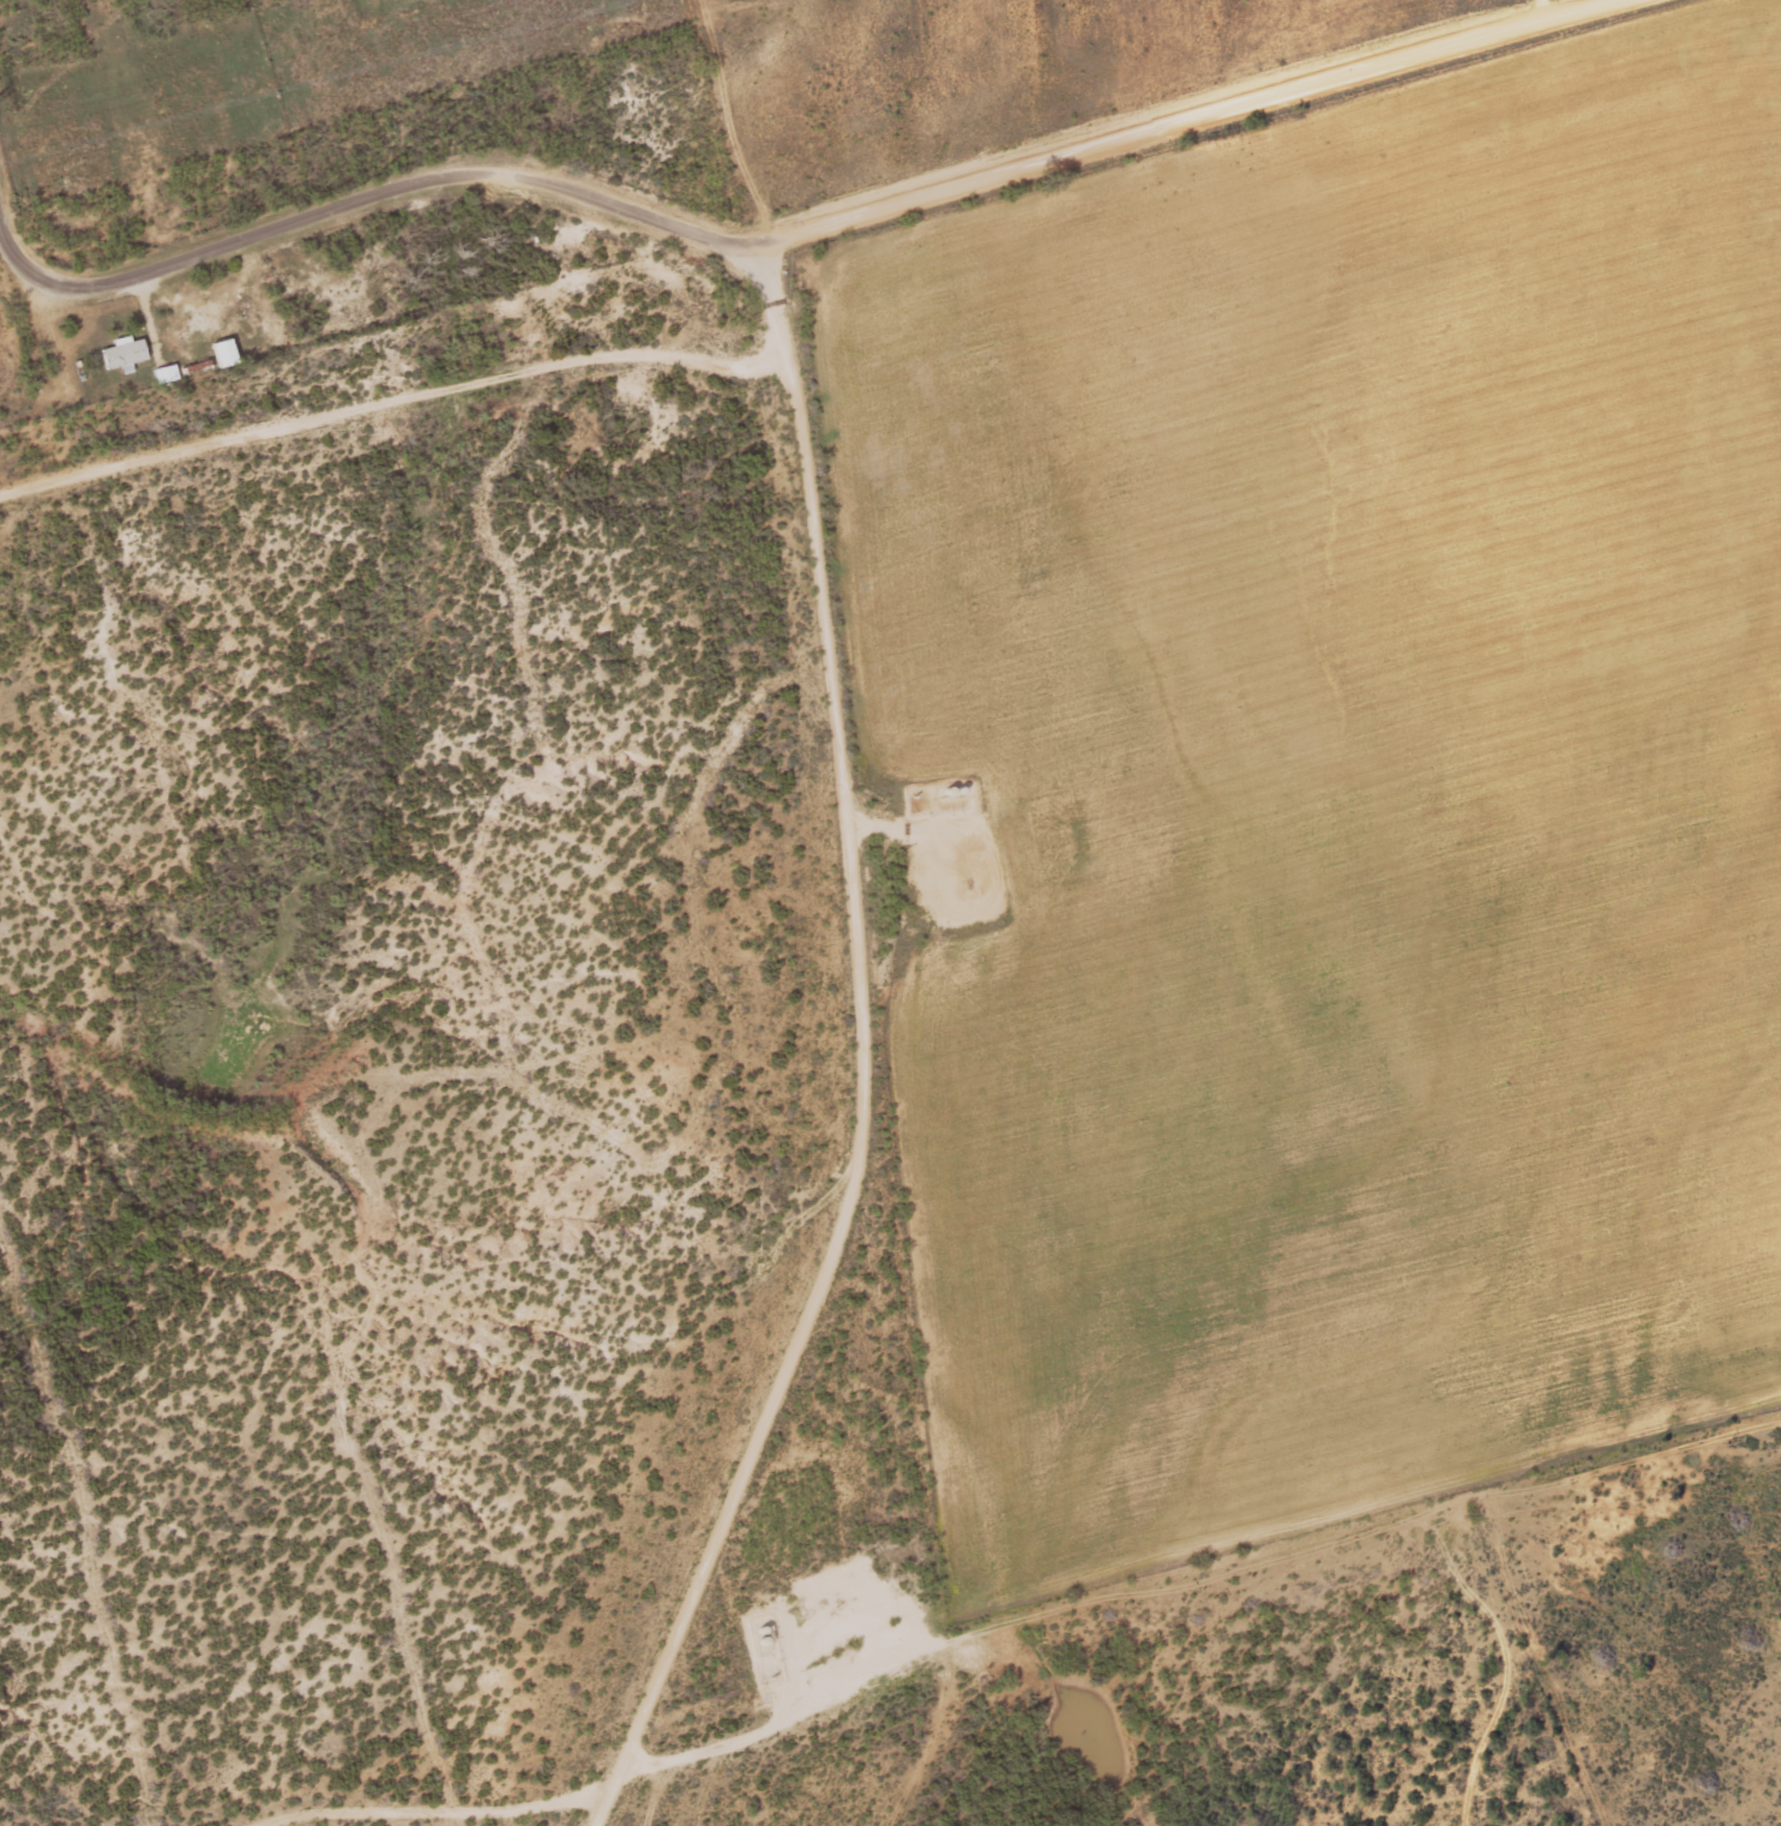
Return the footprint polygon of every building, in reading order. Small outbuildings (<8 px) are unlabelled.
[(108,369),(149,358),(144,338),(132,341),(130,335),(114,340),(115,345),(103,349),(108,369)] [(221,368),(239,362),(232,338),(214,343),(221,368)] [(159,383),(178,378),(175,365),(156,369),(159,383)]
